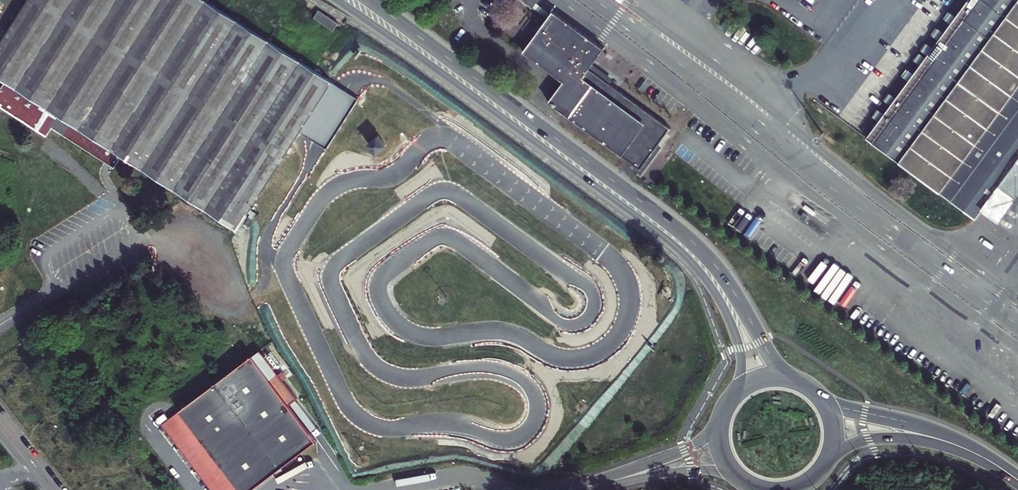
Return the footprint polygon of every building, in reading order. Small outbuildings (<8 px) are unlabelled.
[(0,41),(0,83),(2,84),(0,87),(0,111),(7,115),(43,139),(49,130),(85,153),(103,165),(109,169),(118,156),(237,231),(294,143),(300,133),(331,82),(324,77),(203,0),(27,0),(0,41)] [(520,2),(545,21),(548,16),(534,6),(539,0),(522,0),(520,2)] [(866,141),(975,221),(992,198),(1017,163),(1017,0),(969,0),(866,141)] [(306,23),(326,35),(331,27),(311,15),(306,23)] [(601,86),(584,73),(588,67),(600,52),(550,15),(548,16),(545,21),(536,34),(525,49),(519,57),(558,86),(544,105),(636,172),(652,150),(665,133),(601,86)] [(529,33),(522,44),(525,49),(536,34),(529,33)] [(601,86),(605,80),(588,67),(584,73),(601,86)] [(331,82),(300,133),(313,141),(328,150),(359,98),(342,88),(331,82)] [(377,135),(369,142),(377,152),(385,145),(377,135)] [(636,172),(633,176),(637,179),(653,156),(652,150),(636,172)] [(992,198),(1009,210),(1017,216),(1017,163),(992,198)] [(262,350),(185,409),(213,447),(227,465),(246,489),(251,489),(275,472),(317,440),(283,394),(291,388),(262,350)] [(213,447),(207,452),(202,456),(189,439),(177,448),(201,480),(208,489),(227,489),(215,474),(221,470),(227,465),(213,447)]
